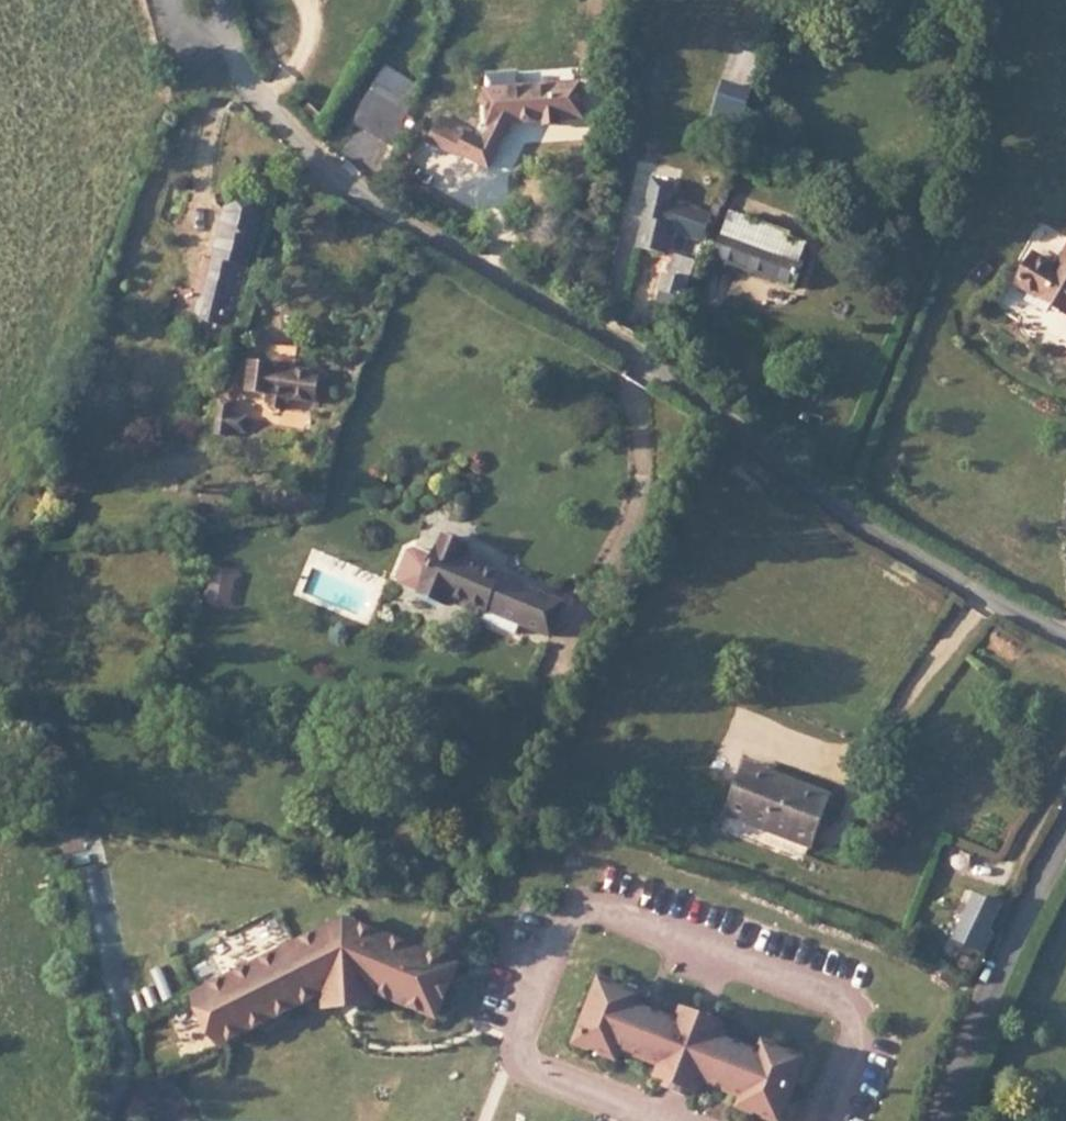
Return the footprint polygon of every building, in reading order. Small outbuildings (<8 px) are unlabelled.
[(364,94),(403,108),(417,66),(377,52),(364,94)] [(487,74),(488,90),(524,87),(523,71),(487,74)] [(740,102),(742,92),(744,85),(728,80),(723,94),(740,102)] [(488,90),(491,124),(510,123),(545,121),(546,126),(565,126),(565,119),(590,118),(588,83),(524,87),(488,90)] [(460,148),(467,135),(469,130),(442,116),(431,138),(459,151),(460,148)] [(480,117),(471,137),(497,149),(510,123),(491,124),(480,117)] [(471,137),(467,135),(460,148),(490,162),(497,149),(471,137)] [(814,177),(740,153),(726,200),(797,225),(814,177)] [(675,207),(684,179),(686,172),(653,161),(645,199),(675,207)] [(214,274),(232,278),(249,200),(229,195),(214,274)] [(683,268),(704,211),(683,202),(674,227),(670,224),(661,259),(683,268)] [(1017,282),(1051,301),(1054,296),(1065,303),(1065,253),(1058,267),(1034,253),(1017,282)] [(238,280),(232,278),(214,274),(200,280),(197,294),(202,298),(200,308),(217,312),(211,340),(225,343),(238,280)] [(1051,301),(1064,308),(1065,304),(1065,303),(1054,296),(1051,301)] [(290,369),(270,367),(265,397),(322,406),(326,375),(310,373),(311,365),(292,361),(290,369)] [(494,573),(476,566),(461,560),(454,557),(459,544),(433,532),(413,582),(439,594),(444,585),(481,601),(493,575),(494,573)] [(461,560),(476,566),(479,557),(465,551),(461,560)] [(524,587),(493,575),(481,601),(478,609),(509,622),(513,612),(524,587)] [(478,609),(481,601),(444,585),(439,594),(437,598),(475,614),(478,609)] [(555,603),(524,587),(513,612),(546,626),(555,603)] [(748,763),(741,781),(767,791),(771,782),(828,803),(831,796),(748,763)] [(767,791),(741,781),(727,818),(809,849),(828,803),(771,782),(767,791)] [(983,949),(991,932),(980,927),(994,899),(973,888),(951,933),(983,949)] [(228,1049),(330,994),(331,1009),(349,1007),(358,1007),(376,1005),(375,991),(440,1015),(459,965),(346,923),(202,1001),(207,1011),(211,1018),(228,1049)] [(610,979),(584,1042),(624,1059),(628,1049),(669,1066),(665,1076),(705,1094),(709,1083),(750,1101),(746,1111),(770,1120),(789,1120),(813,1064),(772,1047),(768,1057),(762,1055),(728,1040),(732,1030),(691,1013),(687,1023),(647,1006),(651,996),(610,979)]
